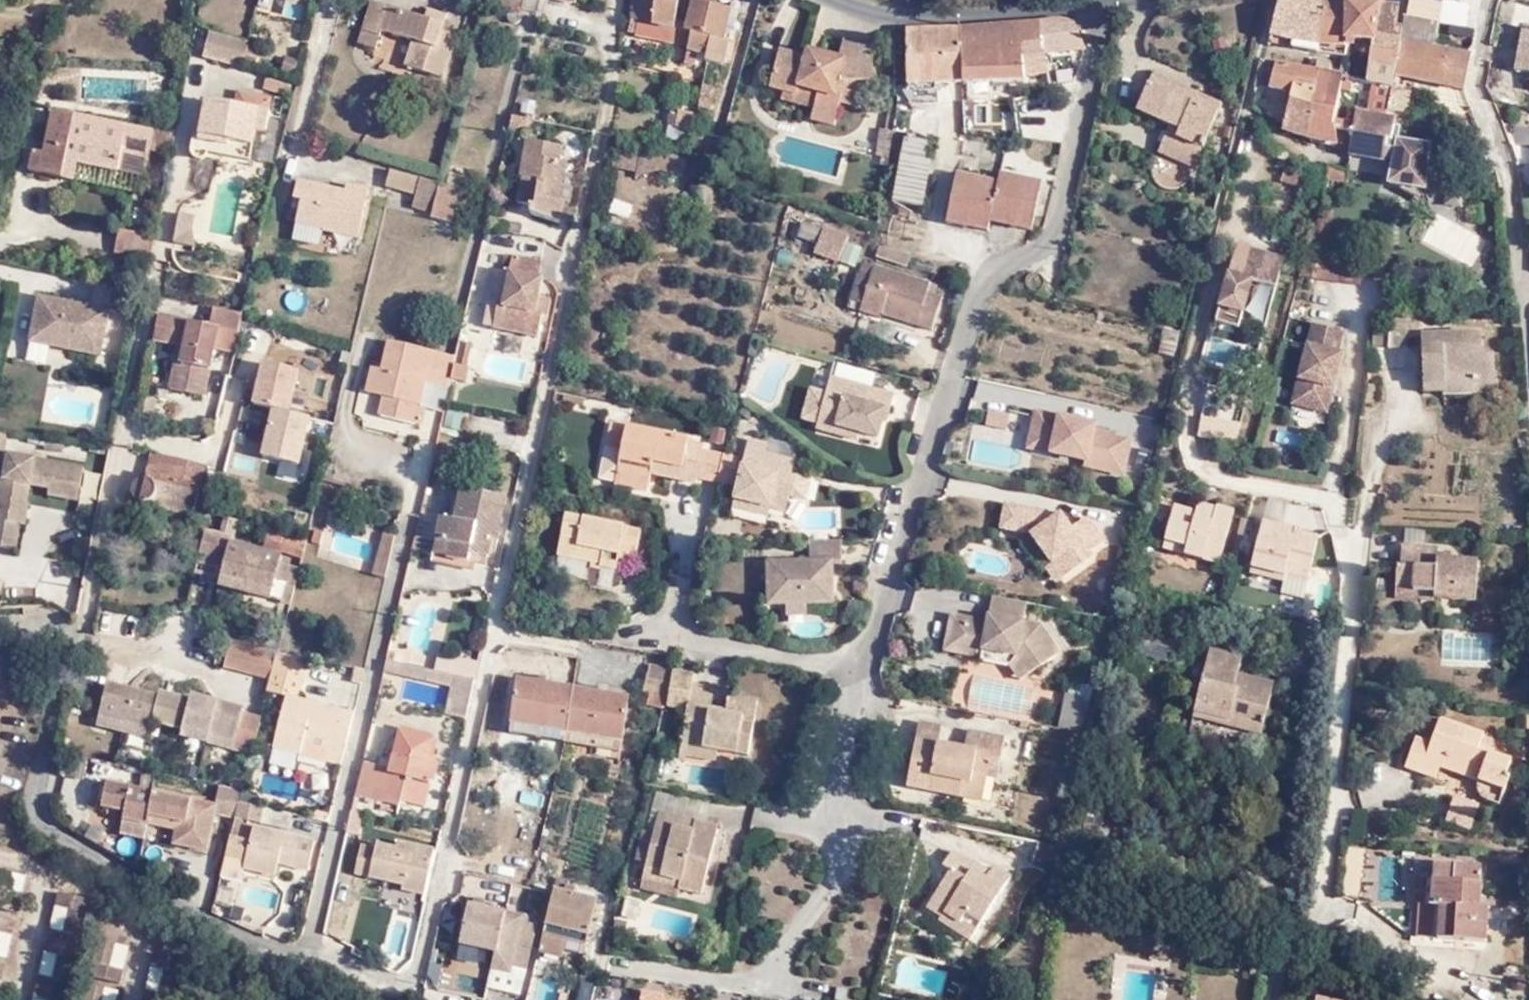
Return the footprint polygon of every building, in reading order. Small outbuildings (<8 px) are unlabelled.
[(424,12),(383,0),(369,0),(359,37),(376,42),(381,27),(414,35),(407,59),(444,70),(455,27),(442,24),(443,17),(424,12)] [(678,0),(635,0),(632,17),(639,20),(637,32),(672,41),(674,27),(678,0)] [(711,0),(692,0),(684,29),(693,31),(711,35),(713,36),(708,60),(725,64),(729,41),(723,39),(731,8),(710,3),(711,0)] [(1323,2),(1312,0),(1279,0),(1270,34),(1281,37),(1293,39),(1317,42),(1318,42),(1323,2)] [(1402,15),(1400,29),(1397,53),(1393,74),(1426,79),(1466,86),(1471,53),(1433,47),(1437,24),(1441,1),(1441,0),(1410,0),(1408,16),(1402,15)] [(1468,5),(1441,1),(1437,24),(1464,28),(1468,5)] [(1342,38),(1344,4),(1331,3),(1323,2),(1318,42),(1341,45),(1340,48),(1346,49),(1348,39),(1342,38)] [(427,3),(424,12),(443,17),(446,8),(427,3)] [(1376,23),(1378,5),(1344,4),(1342,38),(1348,39),(1373,39),(1376,23)] [(1397,6),(1390,6),(1378,5),(1376,23),(1373,39),(1372,47),(1397,53),(1400,29),(1395,28),(1397,6)] [(1087,49),(1078,15),(1068,16),(980,26),(980,23),(959,25),(959,28),(962,80),(1024,78),(1023,75),(1047,73),(1047,52),(1087,49)] [(1528,72),(1528,27),(1523,26),(1515,70),(1528,72)] [(693,31),(684,29),(674,27),(672,41),(689,44),(693,31)] [(962,80),(959,28),(906,28),(906,83),(935,80),(935,82),(962,80)] [(243,64),(248,39),(209,30),(203,55),(243,64)] [(707,52),(711,35),(693,31),(689,44),(689,47),(707,52)] [(839,55),(819,50),(817,59),(804,55),(780,48),(771,85),(784,89),(800,93),(802,86),(819,90),(816,105),(813,116),(836,122),(844,93),(837,91),(840,80),(866,78),(875,78),(874,46),(844,38),(839,55)] [(817,59),(819,50),(807,46),(804,55),(817,59)] [(1392,86),(1393,74),(1397,53),(1372,47),(1368,80),(1368,81),(1392,86)] [(1316,69),(1260,60),(1256,84),(1290,90),(1282,128),(1287,130),(1310,135),(1319,69),(1316,69)] [(1335,119),(1341,72),(1329,70),(1330,62),(1317,60),(1316,65),(1316,69),(1319,69),(1310,135),(1309,138),(1338,144),(1335,119)] [(1174,94),(1179,82),(1150,72),(1144,87),(1174,94)] [(1392,86),(1389,109),(1395,110),(1405,112),(1409,89),(1424,91),(1426,79),(1393,74),(1392,86)] [(861,97),(866,78),(840,80),(837,91),(844,93),(861,97)] [(800,93),(799,99),(816,105),(819,90),(802,86),(800,93)] [(1174,94),(1144,87),(1135,110),(1166,122),(1176,127),(1168,147),(1195,158),(1198,151),(1202,152),(1207,139),(1203,137),(1218,99),(1191,89),(1188,98),(1174,94)] [(800,93),(784,89),(783,95),(799,99),(800,93)] [(270,109),(273,97),(246,90),(243,101),(210,93),(200,132),(236,141),(237,138),(250,141),(256,126),(269,128),(273,110),(270,109)] [(78,162),(120,170),(123,149),(149,155),(155,127),(54,107),(45,149),(34,147),(29,169),(75,177),(78,162)] [(1388,116),(1356,109),(1348,153),(1394,161),(1391,182),(1390,186),(1425,192),(1433,145),(1398,139),(1400,127),(1393,125),(1394,117),(1388,116)] [(1176,127),(1166,122),(1155,150),(1165,155),(1168,147),(1176,127)] [(890,138),(892,126),(886,126),(879,126),(878,136),(890,138)] [(888,158),(890,138),(878,136),(877,147),(883,148),(882,157),(888,158)] [(921,157),(924,139),(903,136),(893,200),(920,205),(928,159),(921,157)] [(562,220),(566,198),(557,196),(560,176),(563,176),(565,171),(567,159),(560,158),(562,143),(527,137),(521,173),(524,174),(519,201),(534,204),(532,211),(562,220)] [(682,172),(686,155),(618,140),(612,161),(637,168),(636,175),(650,168),(658,167),(682,172)] [(1192,165),(1195,158),(1168,147),(1165,155),(1192,165)] [(123,149),(120,170),(145,175),(149,155),(123,149)] [(1345,168),(1329,165),(1327,177),(1353,182),(1354,171),(1345,168)] [(1301,173),(1282,168),(1279,179),(1298,184),(1301,173)] [(416,194),(420,177),(389,169),(384,186),(416,194)] [(557,196),(566,198),(570,199),(575,173),(565,171),(563,176),(560,176),(557,196)] [(991,212),(998,180),(957,171),(946,219),(966,224),(968,216),(988,220),(991,212)] [(1041,180),(1000,171),(998,180),(991,212),(1012,216),(1010,225),(1030,229),(1041,180)] [(432,211),(440,182),(420,177),(416,194),(413,206),(432,211)] [(362,237),(371,189),(349,184),(347,191),(300,182),(297,200),(303,201),(300,224),(327,229),(327,230),(362,237)] [(432,211),(431,216),(452,221),(460,187),(440,182),(432,211)] [(411,206),(414,195),(392,188),(389,199),(411,206)] [(988,220),(1010,225),(1012,216),(991,212),(988,220)] [(194,232),(197,217),(181,214),(176,244),(196,248),(198,243),(194,232)] [(1437,214),(1423,242),(1475,268),(1489,240),(1437,214)] [(966,224),(987,228),(988,220),(968,216),(966,224)] [(791,246),(840,260),(848,232),(799,218),(791,246)] [(115,250),(150,257),(154,236),(118,229),(115,250)] [(856,267),(862,245),(847,241),(842,264),(856,267)] [(906,263),(910,252),(880,242),(876,254),(906,263)] [(1274,284),(1281,255),(1249,247),(1242,274),(1230,272),(1220,308),(1248,315),(1256,279),(1274,284)] [(538,335),(542,311),(536,309),(540,289),(542,276),(537,275),(540,260),(511,254),(503,302),(498,302),(494,325),(538,335)] [(860,271),(862,272),(871,275),(863,299),(861,307),(882,314),(883,311),(886,303),(920,313),(918,321),(933,326),(942,294),(927,290),(930,279),(864,260),(860,271)] [(871,275),(862,272),(854,296),(863,299),(871,275)] [(123,282),(99,274),(93,302),(42,291),(33,327),(69,335),(67,346),(101,353),(111,307),(117,307),(123,282)] [(536,309),(542,311),(549,312),(552,291),(540,289),(536,309)] [(883,311),(918,321),(920,313),(886,303),(883,311)] [(214,305),(213,309),(242,314),(243,312),(214,305)] [(242,314),(213,309),(209,325),(161,314),(156,337),(180,341),(185,342),(182,360),(176,359),(169,390),(203,396),(214,346),(233,351),(240,323),(242,314)] [(1423,312),(1392,315),(1391,323),(1389,342),(1389,345),(1408,344),(1407,335),(1421,333),(1424,333),(1423,312)] [(1347,333),(1314,324),(1292,407),(1330,416),(1346,353),(1342,352),(1347,333)] [(69,335),(33,327),(31,337),(67,346),(69,335)] [(1480,330),(1428,333),(1430,355),(1422,356),(1424,388),(1447,388),(1446,377),(1472,376),(1473,391),(1496,389),(1494,352),(1482,351),(1480,330)] [(1428,333),(1424,333),(1421,333),(1422,356),(1430,355),(1428,333)] [(432,380),(438,349),(391,339),(385,367),(374,366),(369,390),(386,394),(381,412),(404,418),(408,399),(421,402),(425,387),(418,385),(420,377),(427,379),(432,380)] [(185,342),(180,341),(176,359),(182,360),(185,342)] [(453,368),(457,353),(438,349),(432,380),(450,384),(453,368)] [(253,377),(261,359),(242,351),(234,369),(253,377)] [(300,461),(311,412),(291,407),(301,365),(260,356),(250,399),(270,404),(259,452),(300,461)] [(827,390),(819,420),(818,426),(837,431),(839,423),(860,429),(878,434),(883,418),(884,416),(878,414),(880,407),(891,410),(896,391),(832,374),(827,390)] [(1447,392),(1473,391),(1472,376),(1446,377),(1447,388),(1447,392)] [(425,387),(427,379),(420,377),(418,385),(425,387)] [(806,416),(819,420),(827,390),(814,386),(806,416)] [(408,399),(404,418),(422,422),(426,404),(421,402),(408,399)] [(1059,410),(1036,404),(1027,444),(1064,453),(1065,449),(1086,454),(1083,465),(1124,477),(1136,434),(1099,425),(1101,416),(1060,407),(1059,410)] [(888,419),(891,410),(880,407),(878,414),(884,416),(883,418),(888,419)] [(986,409),(984,424),(1007,428),(1009,412),(986,409)] [(620,446),(615,471),(646,478),(647,479),(650,460),(678,465),(676,477),(694,481),(701,443),(686,440),(686,437),(609,421),(605,444),(620,446)] [(839,423),(837,431),(858,437),(860,429),(839,423)] [(789,459),(792,446),(766,440),(765,442),(746,438),(730,506),(748,511),(750,502),(768,507),(784,511),(786,497),(805,500),(809,481),(791,477),(788,476),(792,460),(789,459)] [(50,485),(51,480),(81,486),(85,468),(10,452),(4,474),(0,474),(0,544),(14,547),(20,521),(24,522),(29,501),(25,501),(29,480),(50,485)] [(179,461),(175,478),(202,484),(206,466),(179,461)] [(646,478),(615,471),(612,481),(645,487),(646,478)] [(173,487),(147,481),(142,503),(146,504),(195,515),(197,509),(202,484),(175,478),(173,487)] [(51,480),(50,485),(49,492),(78,499),(81,486),(51,480)] [(142,503),(147,481),(142,480),(137,481),(133,485),(131,491),(132,496),(135,500),(142,503)] [(441,517),(436,539),(450,542),(448,557),(470,562),(472,554),(489,557),(493,539),(499,540),(508,499),(460,489),(454,520),(441,517)] [(1213,509),(1215,500),(1199,496),(1196,504),(1213,509)] [(1215,499),(1215,500),(1213,509),(1196,504),(1175,498),(1163,540),(1218,556),(1233,504),(1215,499)] [(750,502),(748,511),(765,515),(768,507),(750,502)] [(1009,530),(1014,505),(1004,503),(999,528),(1009,530)] [(1058,512),(1014,505),(1009,530),(1029,533),(1049,563),(1060,579),(1089,558),(1086,553),(1102,541),(1084,516),(1067,528),(1058,512)] [(1320,526),(1297,520),(1295,524),(1282,521),(1283,514),(1262,509),(1250,561),(1284,569),(1286,561),(1309,568),(1320,526)] [(622,523),(563,511),(555,550),(599,561),(598,563),(615,566),(618,555),(634,558),(639,529),(622,525),(622,523)] [(1295,524),(1297,520),(1297,517),(1283,514),(1282,521),(1295,524)] [(279,546),(282,530),(265,525),(261,541),(279,546)] [(205,529),(195,571),(220,576),(219,583),(287,599),(291,584),(296,564),(279,560),(280,553),(231,542),(232,535),(205,529)] [(300,551),(303,535),(282,530),(279,546),(300,551)] [(386,578),(395,536),(385,533),(373,575),(386,578)] [(450,542),(436,539),(433,553),(448,557),(450,542)] [(839,563),(839,540),(827,540),(807,541),(807,562),(766,563),(766,605),(783,605),(803,604),(829,604),(829,573),(829,564),(839,563)] [(1435,593),(1435,599),(1474,601),(1477,561),(1435,558),(1436,547),(1400,545),(1398,565),(1396,565),(1395,585),(1413,586),(1413,592),(1435,593)] [(487,565),(489,557),(472,554),(470,562),(487,565)] [(1304,586),(1309,568),(1286,561),(1284,569),(1281,581),(1304,586)] [(829,564),(829,573),(839,573),(839,563),(829,564)] [(1054,582),(1060,579),(1049,563),(1043,567),(1054,582)] [(1395,598),(1435,599),(1435,593),(1413,592),(1413,586),(1395,585),(1395,598)] [(1020,622),(1024,603),(990,595),(986,617),(992,618),(992,623),(985,622),(949,616),(944,641),(961,645),(960,654),(979,658),(980,651),(1016,657),(1027,674),(1057,654),(1038,626),(1020,622)] [(803,604),(783,605),(783,618),(803,617),(803,604)] [(1318,642),(1322,615),(1295,611),(1291,639),(1318,642)] [(1186,667),(1192,639),(1141,627),(1134,653),(1186,667)] [(1238,661),(1240,643),(1209,639),(1199,701),(1234,707),(1236,701),(1269,707),(1276,666),(1238,661)] [(228,640),(222,666),(268,677),(270,670),(274,652),(228,640)] [(961,645),(944,641),(943,651),(960,654),(961,645)] [(275,651),(274,652),(270,670),(302,676),(307,657),(275,651)] [(1019,680),(1027,674),(1016,657),(980,651),(979,658),(979,660),(1008,665),(1019,680)] [(471,676),(474,664),(437,656),(433,668),(471,676)] [(454,675),(386,659),(384,669),(452,684),(454,675)] [(670,698),(676,672),(651,667),(645,692),(670,698)] [(270,670),(268,677),(265,690),(286,695),(275,744),(301,750),(307,725),(332,730),(327,756),(343,760),(355,710),(297,696),(302,676),(270,670)] [(695,677),(676,672),(670,698),(667,710),(687,712),(688,706),(691,688),(694,688),(695,677)] [(474,679),(454,675),(452,684),(446,711),(466,716),(474,679)] [(513,718),(568,728),(575,684),(520,675),(513,718)] [(568,728),(622,737),(630,694),(575,684),(568,728)] [(241,707),(223,703),(188,696),(187,700),(159,693),(157,698),(105,686),(96,724),(148,736),(152,722),(180,729),(180,735),(249,751),(258,716),(240,712),(241,707)] [(714,692),(694,688),(691,688),(688,706),(711,711),(714,692)] [(1057,733),(1078,737),(1087,702),(1064,698),(1057,733)] [(710,717),(711,711),(688,706),(687,712),(681,745),(717,752),(749,758),(758,704),(729,699),(726,713),(725,720),(710,717)] [(726,713),(711,711),(710,717),(725,720),(726,713)] [(1408,764),(1425,771),(1429,759),(1442,763),(1482,779),(1482,786),(1484,791),(1488,797),(1493,800),(1503,803),(1514,774),(1509,772),(1514,759),(1482,746),(1487,732),(1442,716),(1433,739),(1419,734),(1408,764)] [(511,727),(566,737),(568,728),(513,718),(511,727)] [(307,725),(301,750),(327,756),(332,730),(307,725)] [(913,742),(934,746),(937,730),(916,727),(913,742)] [(568,728),(566,737),(621,746),(622,737),(568,728)] [(363,760),(355,794),(399,804),(401,799),(415,802),(420,779),(429,780),(435,755),(429,753),(433,737),(398,729),(390,766),(363,760)] [(933,749),(934,746),(913,742),(903,789),(965,802),(968,783),(983,785),(986,768),(997,770),(1001,744),(964,737),(960,754),(933,749)] [(717,752),(681,745),(680,755),(715,762),(717,752)] [(1429,759),(1425,771),(1438,775),(1442,763),(1429,759)] [(420,779),(415,802),(424,804),(429,780),(420,779)] [(241,787),(218,781),(213,804),(105,780),(100,803),(124,808),(122,815),(145,821),(147,813),(184,821),(180,843),(205,849),(213,810),(234,815),(238,797),(241,787)] [(979,804),(983,785),(968,783),(965,802),(979,804)] [(253,789),(241,787),(238,797),(257,802),(258,795),(253,789)] [(1472,830),(1480,805),(1455,796),(1447,820),(1472,830)] [(257,802),(238,797),(234,815),(239,817),(258,821),(258,819),(262,803),(257,802)] [(288,827),(292,810),(262,803),(258,819),(288,827)] [(313,816),(329,820),(330,812),(315,809),(313,816)] [(147,813),(145,821),(174,827),(171,841),(180,843),(184,821),(147,813)] [(245,860),(244,864),(275,872),(278,860),(280,851),(294,854),(291,863),(307,866),(314,838),(254,824),(249,839),(235,835),(239,817),(234,815),(224,854),(245,860)] [(674,829),(677,820),(658,816),(654,837),(647,866),(645,872),(661,875),(660,881),(679,884),(678,892),(701,897),(718,829),(695,825),(694,833),(674,829)] [(695,825),(677,820),(674,829),(694,833),(695,825)] [(427,883),(437,839),(414,833),(412,841),(379,833),(377,838),(364,836),(357,862),(405,874),(405,878),(427,883)] [(647,866),(654,837),(644,835),(637,864),(647,866)] [(1380,897),(1380,850),(1356,850),(1357,898),(1380,897)] [(280,851),(278,860),(291,863),(294,854),(280,851)] [(224,854),(220,871),(241,876),(244,864),(245,860),(224,854)] [(939,871),(947,876),(952,880),(945,891),(939,888),(924,912),(939,921),(941,918),(956,928),(952,935),(968,945),(1007,884),(992,874),(984,886),(976,881),(976,875),(949,857),(939,871)] [(6,862),(0,861),(0,899),(10,901),(13,887),(2,884),(6,862)] [(1477,905),(1479,867),(1432,864),(1430,903),(1438,904),(1437,937),(1484,940),(1486,905),(1477,905)] [(643,883),(678,892),(679,884),(660,881),(661,875),(645,872),(643,883)] [(952,880),(947,876),(939,888),(945,891),(952,880)] [(75,924),(82,888),(54,881),(50,895),(62,896),(58,921),(75,924)] [(512,883),(507,902),(534,909),(539,890),(512,883)] [(567,883),(565,891),(573,893),(574,885),(567,883)] [(565,891),(553,888),(543,931),(567,937),(587,941),(597,898),(573,893),(565,891)] [(639,918),(642,897),(624,896),(622,917),(639,918)] [(499,942),(517,946),(525,913),(469,900),(460,939),(494,948),(498,948),(499,942)] [(517,946),(511,970),(526,974),(540,917),(525,913),(517,946)] [(937,925),(952,935),(956,928),(941,918),(939,921),(937,925)] [(64,969),(72,935),(42,927),(38,942),(51,945),(48,966),(64,969)] [(8,952),(11,933),(0,931),(0,950),(8,952)] [(567,937),(543,931),(539,949),(564,954),(567,937)] [(118,937),(101,933),(93,970),(124,977),(126,964),(113,961),(118,937)] [(491,966),(511,970),(517,946),(499,942),(498,948),(494,948),(491,966)] [(162,986),(180,991),(188,954),(157,947),(154,960),(168,963),(162,986)] [(456,961),(446,984),(479,998),(489,975),(456,961)] [(61,979),(31,973),(28,987),(41,990),(39,999),(56,999),(61,979)] [(91,977),(85,999),(103,999),(108,980),(91,977)] [(595,983),(580,981),(577,999),(592,999),(595,983)] [(178,998),(147,991),(145,999),(177,999),(178,998)] [(1351,997),(1322,991),(1321,999),(1350,999),(1351,997)]
